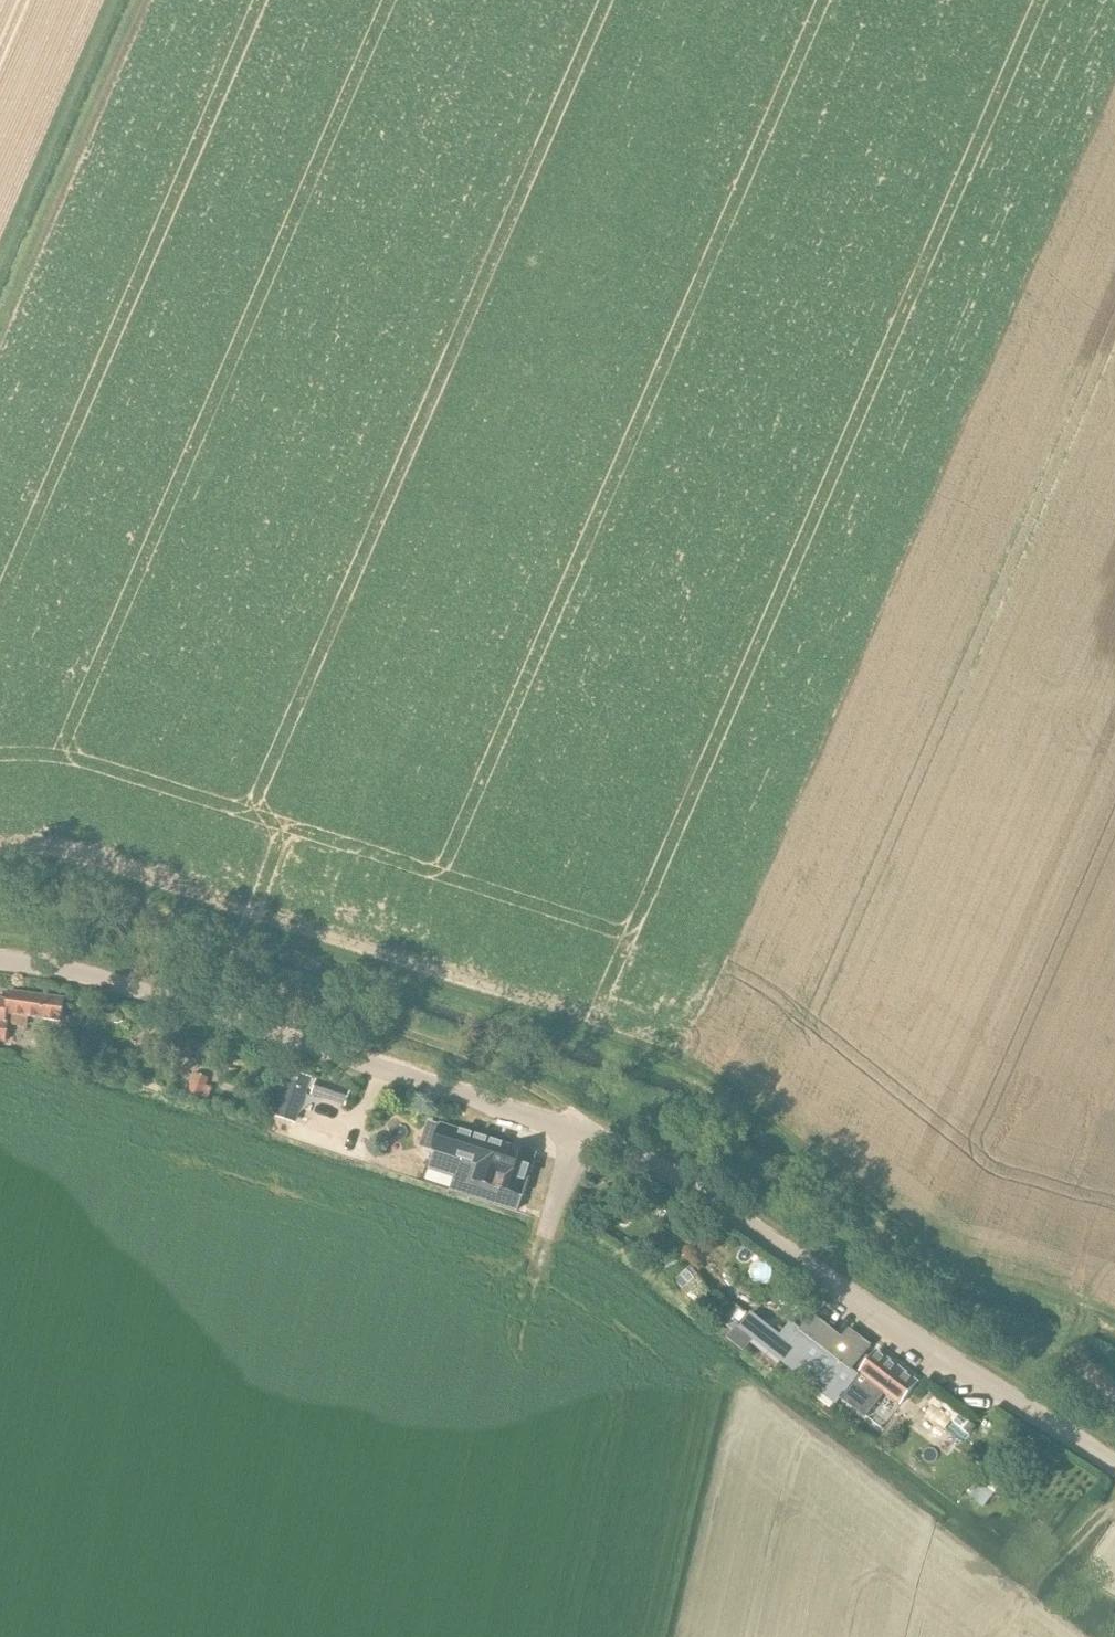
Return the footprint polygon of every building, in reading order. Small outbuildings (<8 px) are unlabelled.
[(5,1041),(9,1014),(14,1014),(12,1025),(27,1027),(28,1016),(61,1020),(64,998),(10,991),(9,1000),(0,999),(0,1040),(5,1041)] [(292,1072),(278,1118),(296,1123),(310,1078),(306,1076),(292,1072)] [(195,1073),(189,1093),(209,1099),(212,1088),(207,1086),(210,1077),(195,1073)] [(317,1078),(312,1092),(345,1103),(349,1089),(336,1084),(332,1083),(317,1078)] [(259,1099),(269,1103),(274,1089),(264,1086),(259,1099)] [(427,1121),(420,1145),(434,1150),(431,1158),(478,1172),(476,1179),(522,1194),(523,1190),(534,1154),(511,1148),(508,1160),(486,1153),(490,1140),(442,1125),(427,1121)] [(673,1279),(689,1296),(716,1323),(717,1323),(720,1318),(721,1313),(721,1307),(720,1302),(719,1298),(689,1265),(673,1279)] [(735,1305),(721,1322),(732,1330),(745,1313),(735,1305)] [(739,1327),(738,1329),(745,1334),(753,1340),(770,1352),(769,1354),(777,1360),(812,1385),(837,1403),(840,1398),(865,1417),(884,1392),(900,1404),(914,1385),(916,1382),(876,1351),(869,1360),(863,1355),(870,1346),(849,1330),(848,1331),(843,1337),(813,1315),(801,1331),(791,1323),(781,1338),(756,1319),(749,1314),(747,1317),(739,1327)] [(932,1393),(927,1400),(963,1428),(964,1429),(969,1422),(932,1393)] [(987,1424),(967,1454),(980,1463),(1001,1433),(987,1424)]
